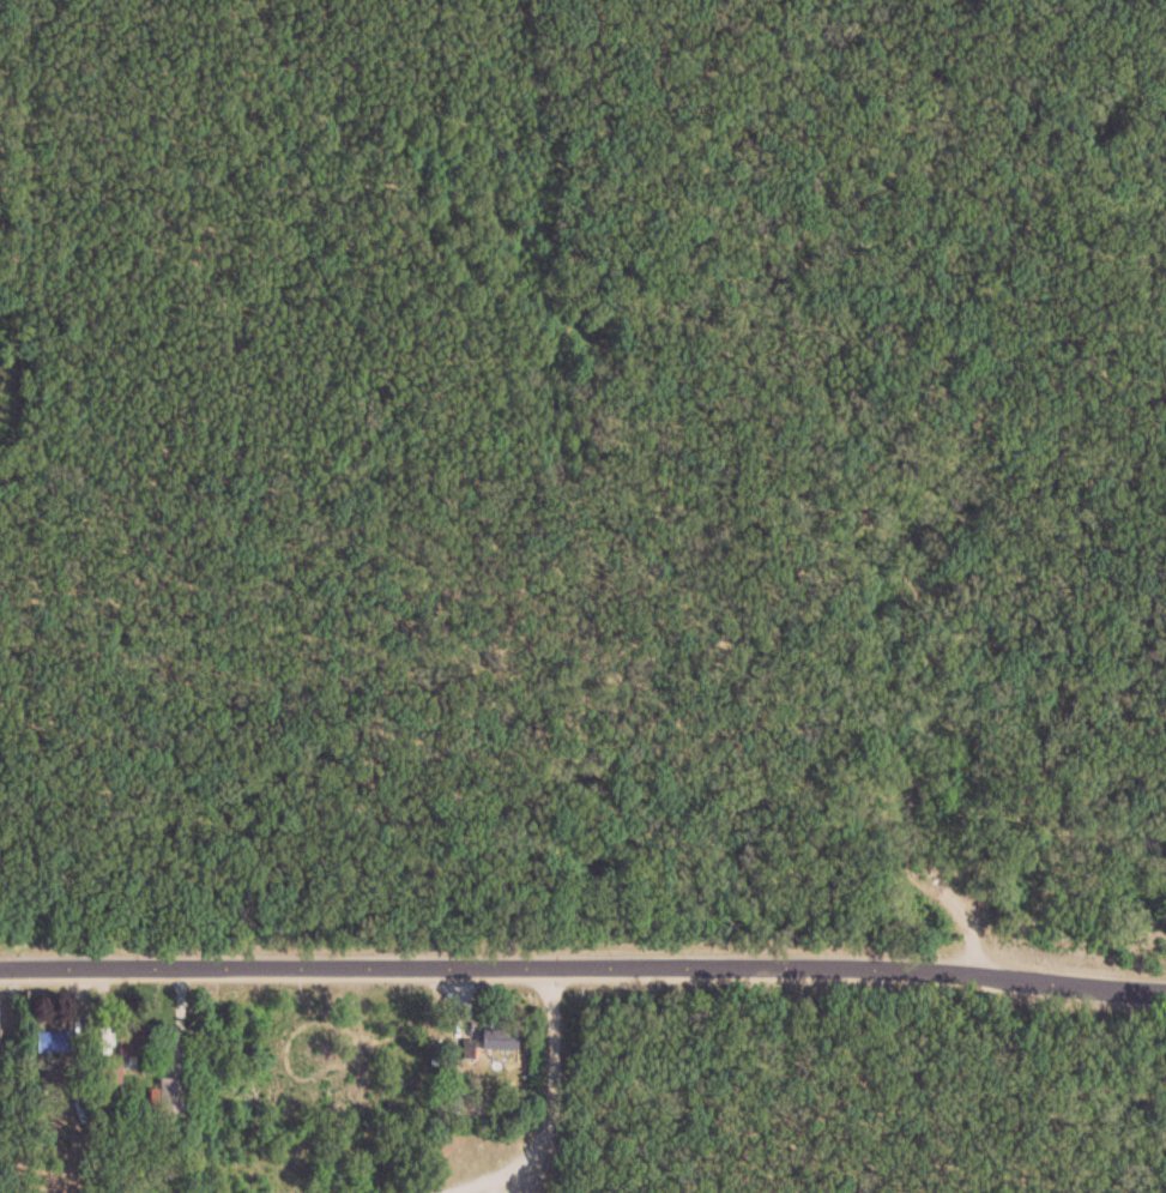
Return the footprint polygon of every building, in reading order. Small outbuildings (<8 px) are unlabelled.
[(522,1050),(522,1029),(485,1029),(485,1050),(522,1050)] [(74,1053),(74,1032),(41,1032),(41,1053),(74,1053)]
